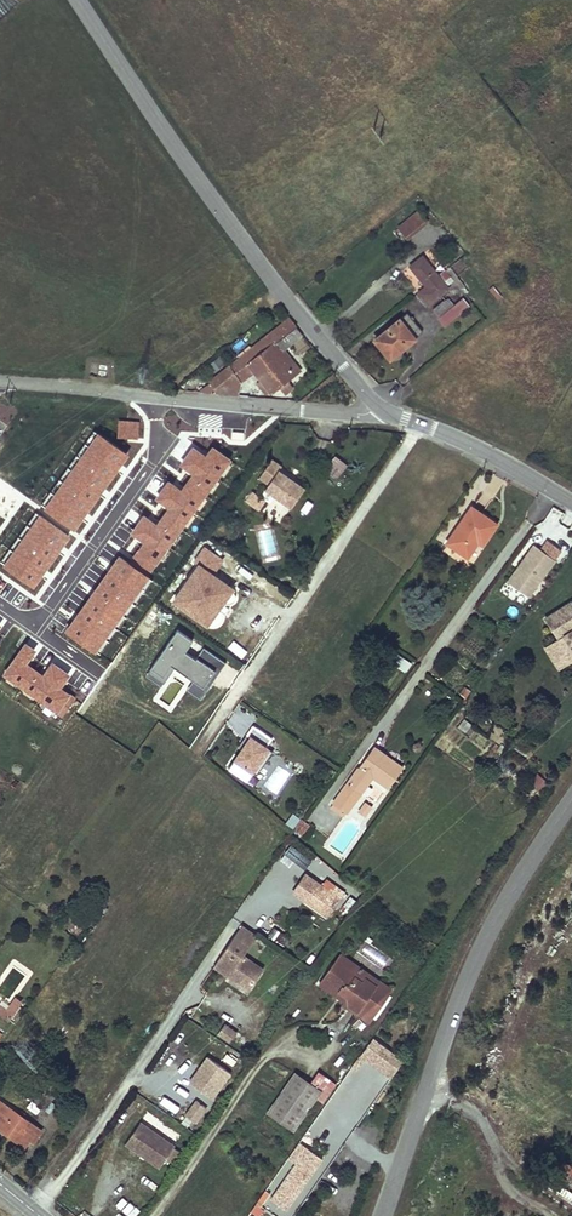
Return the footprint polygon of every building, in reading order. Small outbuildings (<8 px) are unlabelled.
[(426,222),(418,212),(400,228),(408,237),(426,222)] [(427,289),(441,277),(425,258),(411,269),(427,289)] [(423,297),(444,280),(441,277),(427,289),(420,295),(423,297)] [(452,290),(444,280),(423,297),(431,307),(452,290)] [(459,316),(453,308),(447,313),(441,306),(435,311),(447,325),(459,316)] [(407,316),(376,341),(390,359),(407,346),(405,343),(420,332),(407,316)] [(291,321),(202,393),(222,395),(242,398),(242,391),(237,385),(253,372),(272,395),(300,372),(283,350),(278,354),(272,346),(296,327),(291,321)] [(283,350),(302,335),(296,327),(272,346),(278,354),(283,350)] [(129,454),(97,432),(47,505),(79,528),(129,454)] [(228,460),(211,448),(205,457),(192,447),(179,465),(190,473),(182,485),(166,474),(150,497),(166,508),(156,522),(144,514),(132,532),(146,542),(135,557),(151,569),(228,460)] [(324,469),(337,479),(349,465),(336,455),(324,469)] [(273,458),(261,475),(270,482),(266,487),(292,506),(305,487),(280,469),(282,465),(273,458)] [(259,511),(266,501),(252,491),(244,501),(259,511)] [(471,508),(448,542),(468,556),(479,540),(484,544),(497,525),(471,508)] [(71,535),(38,515),(3,571),(36,591),(71,535)] [(534,598),(555,557),(529,543),(507,584),(534,598)] [(215,574),(225,559),(206,547),(171,603),(212,627),(236,587),(215,574)] [(149,576),(116,554),(66,627),(99,649),(149,576)] [(547,619),(560,640),(556,642),(569,665),(571,663),(571,604),(547,619)] [(177,630),(148,676),(163,686),(175,667),(195,679),(188,690),(201,698),(225,661),(204,648),(197,659),(187,652),(194,640),(177,630)] [(54,664),(45,677),(26,664),(36,648),(26,641),(2,675),(62,717),(74,699),(63,691),(72,677),(54,664)] [(406,673),(412,663),(402,656),(396,666),(406,673)] [(249,734),(227,770),(250,785),(273,749),(249,734)] [(374,751),(366,761),(371,765),(379,754),(374,751)] [(371,765),(366,761),(333,806),(345,815),(372,778),(387,789),(401,770),(379,754),(371,765)] [(539,773),(530,782),(540,794),(550,785),(539,773)] [(368,805),(360,816),(368,821),(376,810),(368,805)] [(294,828),(300,818),(291,813),(286,824),(294,828)] [(302,836),(310,825),(301,819),(293,830),(302,836)] [(295,862),(305,870),(312,861),(292,845),(280,859),(290,868),(295,862)] [(303,899),(315,880),(308,875),(295,894),(303,899)] [(329,917),(346,893),(339,888),(335,894),(315,880),(303,899),(329,917)] [(250,991),(262,973),(242,959),(255,940),(240,930),(217,963),(232,973),(229,977),(250,991)] [(343,955),(335,966),(340,969),(344,963),(354,970),(351,974),(365,984),(368,980),(376,986),(380,981),(343,955)] [(232,973),(217,963),(215,967),(229,977),(232,973)] [(321,986),(338,998),(343,992),(363,1006),(376,986),(368,980),(365,984),(351,974),(354,970),(344,963),(340,969),(335,966),(321,986)] [(343,992),(338,998),(348,1005),(345,1009),(356,1016),(363,1006),(343,992)] [(17,1000),(10,1010),(15,1014),(23,1003),(17,1000)] [(10,1010),(8,1012),(0,1007),(0,1017),(9,1023),(15,1014),(10,1010)] [(224,1024),(217,1035),(230,1043),(237,1032),(224,1024)] [(360,1055),(390,1079),(405,1061),(375,1037),(360,1055)] [(204,1056),(189,1084),(216,1099),(231,1071),(204,1056)] [(295,1130),(322,1093),(297,1076),(270,1113),(295,1130)] [(35,1077),(24,1092),(48,1110),(59,1094),(35,1077)] [(185,1117),(197,1125),(209,1109),(196,1101),(185,1117)] [(24,1146),(29,1139),(33,1142),(42,1130),(24,1117),(25,1116),(21,1112),(19,1114),(2,1102),(0,1105),(0,1128),(24,1146)] [(166,1159),(174,1147),(140,1123),(124,1145),(141,1157),(148,1147),(166,1159)] [(326,1159),(298,1142),(260,1201),(283,1215),(289,1215),(326,1159)] [(166,1159),(148,1147),(141,1157),(159,1169),(166,1159)] [(570,1163),(549,1188),(571,1206),(571,1165),(570,1163)]
